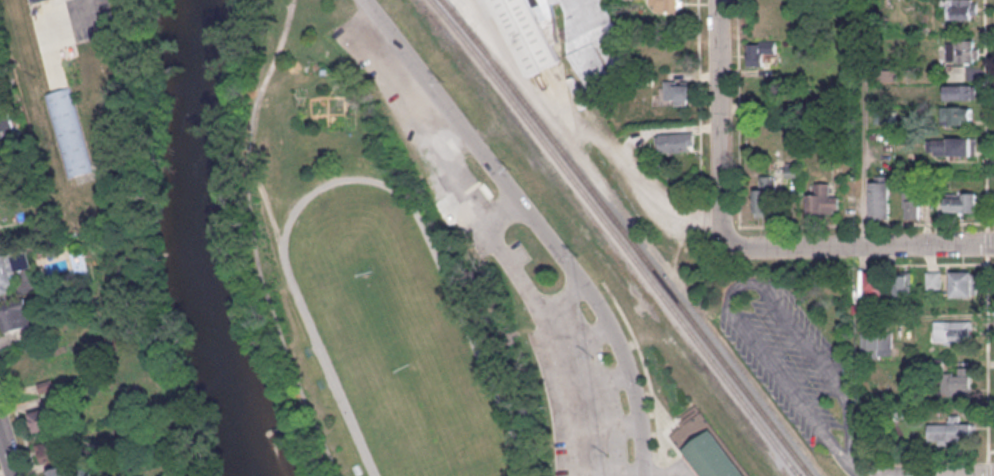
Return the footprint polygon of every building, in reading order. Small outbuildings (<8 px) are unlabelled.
[(492,14),(485,0),(607,0),(614,17),(605,25),(624,63),(586,81),(572,52),(531,72),(501,9),(492,14)] [(650,11),(682,11),(682,0),(650,0),(650,11)] [(948,19),(977,19),(977,0),(948,0),(948,19)] [(947,61),(978,61),(978,39),(947,39),(947,61)] [(776,40),(748,40),(748,66),(766,66),(766,53),(776,53),(776,40)] [(948,78),(963,78),(963,66),(948,66),(948,78)] [(693,80),(664,80),(664,104),(693,104),(693,80)] [(976,84),(945,84),(945,99),(976,99),(976,84)] [(46,94),(61,145),(86,138),(72,87),(46,94)] [(972,106),(941,106),(941,124),(972,124),(972,106)] [(694,151),(694,133),(658,133),(658,151),(694,151)] [(975,137),(935,137),(935,155),(975,155),(975,137)] [(756,186),(756,215),(775,215),(775,175),(762,175),(762,186),(756,186)] [(871,218),(888,218),(888,180),(871,180),(871,218)] [(839,212),(839,192),(828,192),(828,182),(818,182),(818,192),(808,192),(808,212),(839,212)] [(920,217),(920,191),(902,191),(902,217),(920,217)] [(976,192),(946,192),(946,211),(976,211),(976,192)] [(13,291),(0,295),(0,254),(8,252),(8,254),(27,248),(32,266),(13,271),(16,283),(11,284),(13,291)] [(866,288),(884,288),(884,270),(866,270),(866,288)] [(977,270),(951,270),(951,296),(977,296),(977,270)] [(940,271),(926,271),(927,287),(941,287),(940,271)] [(912,272),(896,272),(896,295),(912,295),(912,272)] [(5,331),(0,315),(0,305),(26,296),(35,321),(5,331)] [(935,343),(970,343),(970,320),(935,320),(935,343)] [(893,332),(864,332),(864,356),(893,356),(893,332)] [(942,396),(973,396),(973,369),(942,369),(942,396)] [(38,382),(53,378),(56,388),(41,392),(38,382)] [(36,432),(31,412),(54,406),(59,426),(36,432)] [(970,443),(970,423),(929,423),(929,443),(970,443)] [(708,430),(686,446),(709,475),(744,475),(708,430)] [(45,463),(43,453),(39,454),(36,442),(49,440),(50,444),(71,440),(74,457),(45,463)] [(85,460),(90,475),(52,475),(50,470),(85,460)]
